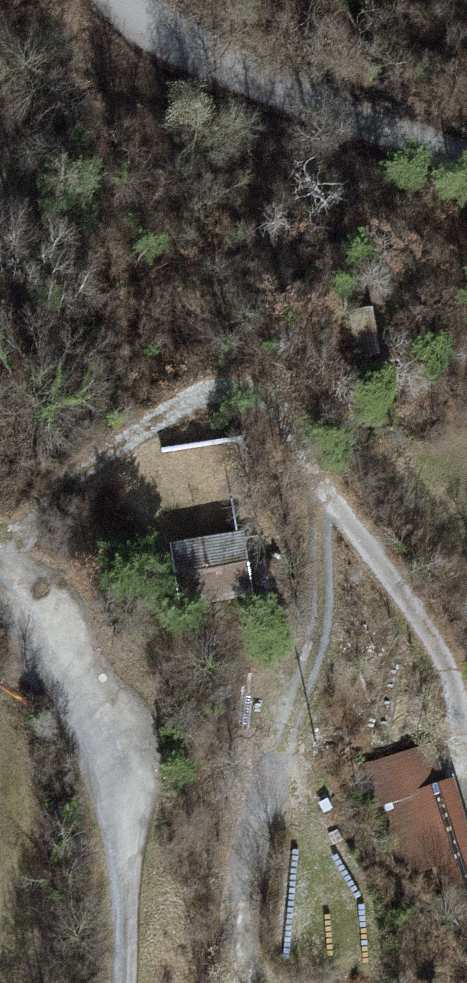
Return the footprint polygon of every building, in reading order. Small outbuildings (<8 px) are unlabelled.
[(239,535),(176,546),(185,599),(248,588),(239,535)] [(376,765),(407,871),(446,860),(461,910),(466,908),(466,835),(451,781),(431,786),(421,752),(376,765)]
